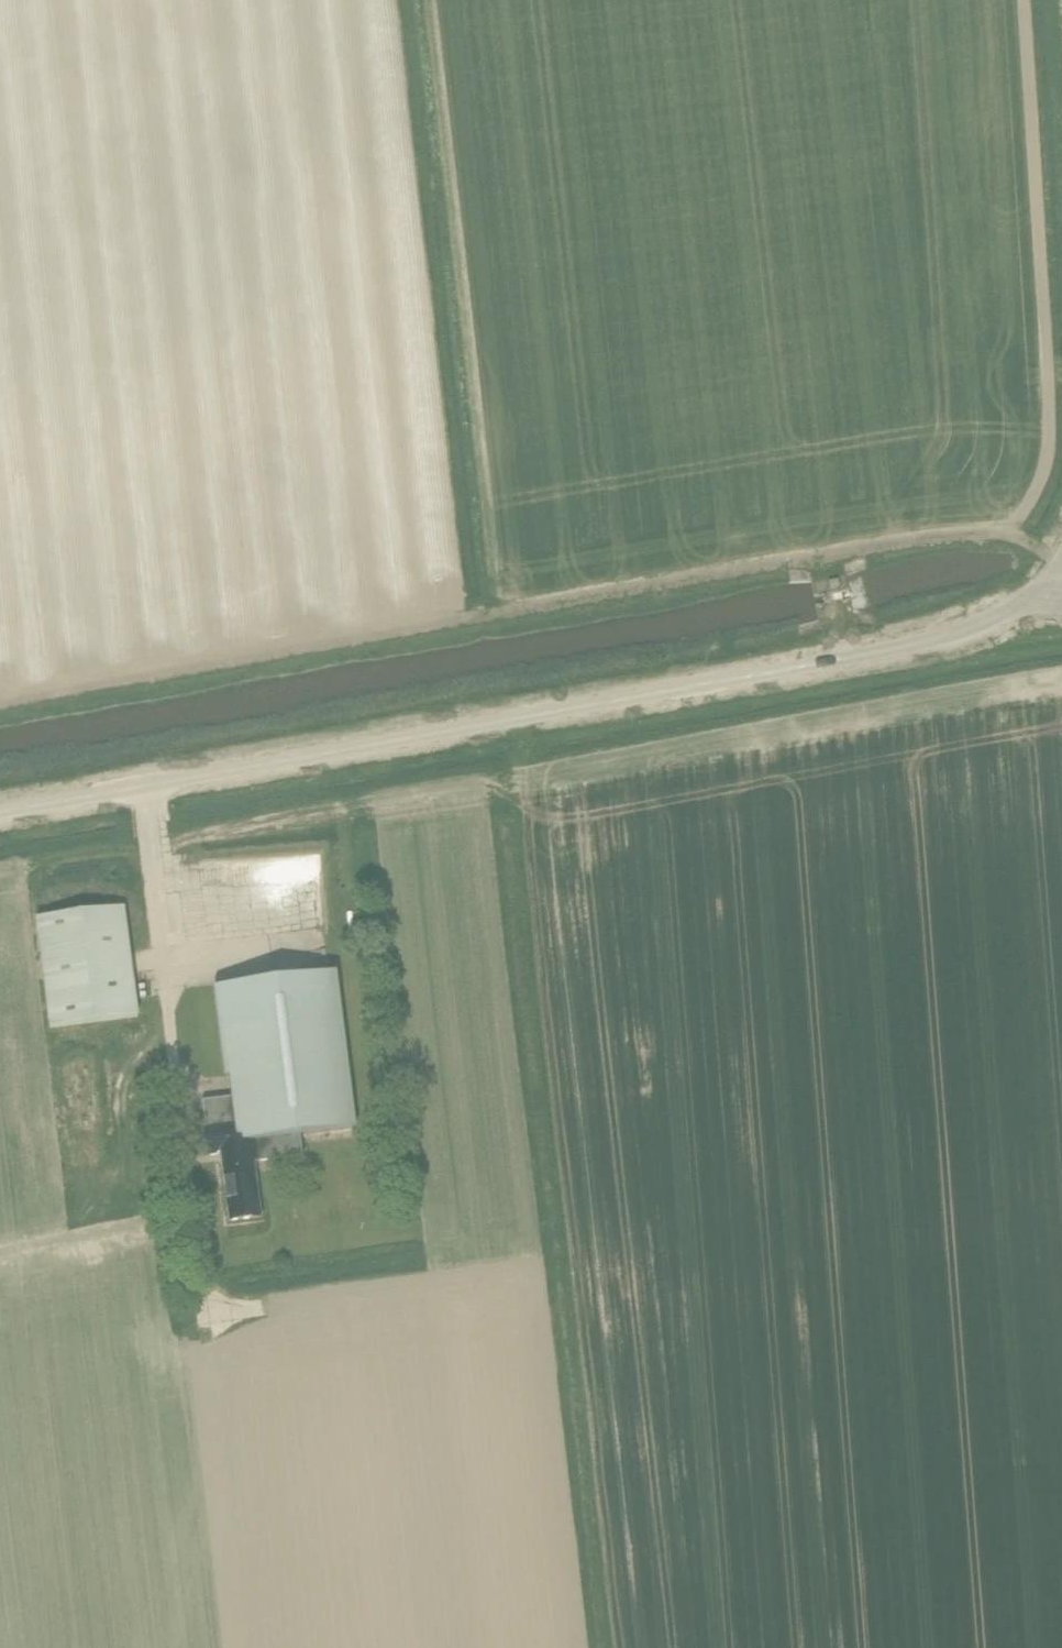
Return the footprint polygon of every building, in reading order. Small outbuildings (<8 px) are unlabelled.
[(123,906),(36,918),(50,1027),(137,1016),(123,906)] [(252,1149),(253,1161),(302,1155),(299,1134),(351,1127),(332,972),(217,986),(231,1096),(202,1100),(209,1155),(220,1153),(252,1149)] [(260,1216),(253,1161),(252,1149),(220,1153),(229,1220),(260,1216)]
